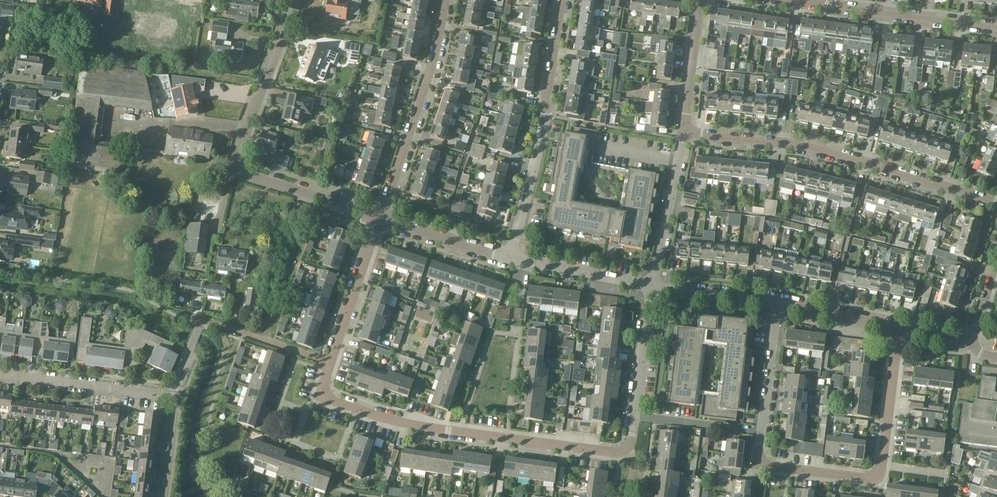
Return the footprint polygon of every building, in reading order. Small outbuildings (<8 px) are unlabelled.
[(103,16),(113,17),(117,18),(119,0),(106,0),(103,16)] [(249,2),(235,0),(229,0),(227,15),(239,17),(239,22),(246,23),(247,14),(249,2)] [(324,8),(327,8),(326,17),(328,17),(327,21),(334,22),(335,18),(346,20),(347,14),(359,16),(362,0),(348,0),(348,3),(342,2),(343,0),(342,0),(334,0),(334,1),(330,0),(326,0),(324,8)] [(428,1),(422,0),(414,0),(413,9),(426,12),(428,1)] [(547,0),(520,0),(532,2),(531,9),(545,11),(547,0)] [(615,8),(618,8),(622,9),(624,0),(616,0),(615,8)] [(630,10),(637,11),(642,12),(644,0),(632,0),(630,10)] [(640,26),(644,27),(645,27),(647,17),(653,18),(654,14),(656,0),(653,0),(644,0),(642,12),(642,18),(640,26)] [(656,0),(654,14),(661,15),(660,21),(659,29),(664,30),(664,29),(665,21),(666,15),(668,2),(667,2),(656,0)] [(260,3),(249,2),(247,14),(246,23),(249,23),(249,18),(258,19),(260,3)] [(469,2),(467,13),(480,16),(483,5),(469,2)] [(583,2),(581,14),(594,16),(595,9),(600,10),(609,11),(613,12),(617,11),(618,8),(615,8),(609,7),(609,6),(583,2)] [(664,29),(664,30),(669,31),(670,22),(671,16),(678,17),(680,4),(668,2),(666,15),(665,21),(664,29)] [(1,15),(13,17),(14,7),(4,6),(2,6),(1,12),(1,15)] [(523,13),(522,19),(543,23),(545,11),(531,9),(519,7),(518,12),(523,13)] [(424,23),(426,12),(413,9),(411,15),(397,13),(396,18),(410,20),(424,23)] [(716,22),(716,25),(728,27),(731,11),(718,10),(717,15),(716,22)] [(731,11),(728,27),(740,28),(742,13),(731,11)] [(478,28),(480,16),(467,13),(464,25),(478,28)] [(742,13),(740,28),(752,30),(754,15),(742,13)] [(581,14),(579,26),(592,28),(597,29),(599,17),(594,16),(581,14)] [(751,36),(762,38),(763,38),(763,32),(766,17),(754,15),(752,30),(751,36)] [(763,32),(763,38),(774,40),(775,34),(778,19),(766,17),(763,32)] [(543,23),(522,19),(517,18),(516,24),(522,24),(521,26),(528,27),(527,32),(541,35),(543,23)] [(775,34),(774,40),(787,42),(788,36),(790,21),(778,19),(775,34)] [(811,49),(812,40),(813,36),(812,36),(814,21),(802,19),(800,39),(808,40),(807,49),(811,49)] [(410,20),(408,32),(422,34),(424,23),(410,20)] [(812,36),(813,36),(812,40),(820,42),(819,50),(823,51),(824,42),(825,38),(824,38),(826,23),(814,21),(812,36)] [(244,44),(226,42),(229,24),(213,22),(210,42),(217,43),(215,55),(242,59),(244,44)] [(835,52),(836,44),(838,24),(826,23),(824,38),(825,38),(824,42),(832,43),(830,52),(835,52)] [(848,41),(850,26),(838,24),(836,44),(843,45),(842,54),(847,54),(848,41)] [(579,26),(577,38),(590,40),(598,41),(600,30),(597,29),(592,28),(579,26)] [(848,41),(860,43),(862,28),(850,26),(848,41)] [(484,28),(483,34),(497,37),(498,31),(484,28)] [(862,28),(860,43),(859,49),(871,51),(872,44),(874,29),(862,28)] [(408,32),(406,43),(420,46),(422,34),(408,32)] [(462,35),(460,47),(475,50),(487,53),(488,49),(481,48),(481,46),(476,45),(477,38),(462,35)] [(660,53),(674,55),(676,44),(667,43),(668,37),(656,36),(651,35),(649,53),(659,54),(660,53)] [(891,56),(898,56),(901,37),(888,35),(885,57),(891,58),(891,56)] [(914,38),(901,37),(898,56),(906,57),(905,60),(911,61),(914,38)] [(577,38),(575,50),(578,50),(590,52),(590,53),(591,53),(592,47),(602,48),(603,42),(598,41),(590,40),(577,38)] [(930,60),(937,61),(940,42),(926,40),(923,62),(929,63),(930,60)] [(953,43),(940,42),(937,61),(944,62),(944,65),(950,66),(953,43)] [(345,51),(351,52),(360,53),(361,45),(346,43),(345,51)] [(417,61),(420,46),(406,43),(403,58),(417,61)] [(519,44),(517,55),(537,59),(539,47),(519,44)] [(968,65),(975,66),(978,46),(965,45),(962,67),(968,68),(968,65)] [(325,52),(310,46),(299,75),(316,82),(317,79),(324,81),(331,64),(334,65),(338,56),(339,55),(325,49),(325,51),(325,52)] [(991,48),(978,46),(975,66),(983,67),(982,70),(989,71),(991,48)] [(473,61),(475,50),(460,47),(458,59),(473,61)] [(381,51),(380,57),(396,61),(397,54),(381,51)] [(615,63),(617,55),(601,53),(600,60),(615,63)] [(877,54),(870,53),(868,66),(875,66),(877,54)] [(27,71),(27,74),(40,76),(43,58),(18,54),(15,69),(27,71)] [(673,68),(674,55),(660,54),(658,66),(673,68)] [(535,70),(537,59),(517,55),(515,67),(535,70)] [(705,62),(704,68),(716,70),(717,63),(718,58),(718,57),(705,56),(705,62)] [(382,59),(372,57),(371,62),(374,63),(373,67),(381,68),(382,59)] [(717,63),(716,70),(724,71),(724,70),(725,59),(723,59),(718,58),(717,63)] [(477,69),(471,68),(473,61),(458,59),(455,70),(470,73),(470,74),(483,77),(483,72),(476,71),(477,69)] [(571,73),(585,76),(593,77),(595,61),(585,59),(584,63),(573,62),(571,73)] [(885,64),(877,63),(875,78),(883,79),(885,64)] [(384,77),(399,80),(402,68),(387,65),(384,77)] [(104,106),(152,112),(144,75),(143,74),(81,66),(67,167),(119,175),(123,147),(99,143),(104,106)] [(513,79),(520,80),(534,82),(535,70),(515,67),(509,66),(508,71),(514,72),(513,79)] [(671,80),(673,68),(658,66),(657,78),(671,80)] [(907,82),(914,82),(916,68),(909,67),(907,82)] [(789,77),(794,78),(800,78),(801,69),(791,68),(790,68),(789,77)] [(923,69),(916,68),(914,82),(921,83),(923,69)] [(461,90),(474,92),(476,81),(469,79),(470,74),(470,73),(455,70),(453,83),(462,84),(461,90)] [(961,73),(955,72),(953,87),(959,87),(961,73)] [(571,73),(569,85),(583,87),(585,76),(571,73)] [(205,81),(167,76),(171,91),(170,91),(176,120),(197,115),(199,115),(197,107),(195,108),(194,102),(192,95),(204,92),(205,81)] [(832,76),(831,82),(842,84),(843,77),(832,76)] [(44,77),(43,87),(62,90),(64,79),(44,77)] [(384,77),(382,89),(397,92),(399,80),(384,77)] [(992,91),(994,77),(988,77),(986,91),(992,91)] [(532,94),(534,82),(520,80),(518,92),(532,94)] [(655,91),(654,103),(668,104),(670,92),(661,91),(662,85),(650,84),(649,90),(655,91)] [(583,87),(569,85),(568,97),(587,100),(594,101),(594,96),(588,95),(589,89),(583,88),(583,87)] [(381,95),(379,101),(394,104),(397,92),(382,89),(368,87),(367,93),(381,95)] [(39,95),(42,95),(57,97),(58,91),(40,88),(39,95)] [(445,90),(441,103),(456,108),(460,95),(445,90)] [(36,93),(20,91),(20,93),(12,92),(10,107),(28,110),(29,107),(34,108),(36,93)] [(489,93),(488,100),(500,102),(501,95),(489,93)] [(310,114),(312,103),(325,106),(327,100),(314,97),(313,101),(288,96),(288,97),(278,95),(276,102),(287,104),(283,120),(300,123),(303,113),(310,114)] [(718,111),(719,96),(707,95),(706,110),(710,110),(710,112),(717,112),(718,111)] [(768,95),(767,101),(766,116),(770,116),(770,118),(777,119),(777,117),(778,117),(779,102),(772,102),(772,95),(768,95)] [(731,97),(719,96),(718,111),(722,111),(722,113),(729,114),(731,97)] [(587,100),(568,97),(565,114),(570,115),(570,118),(584,121),(587,100)] [(743,99),(731,97),(729,114),(729,112),(734,113),(734,114),(741,115),(741,113),(742,113),(743,99)] [(881,112),(885,98),(878,97),(875,111),(874,110),(872,120),(866,118),(865,119),(865,120),(859,119),(856,135),(867,138),(867,136),(868,137),(872,120),(878,122),(881,112)] [(890,99),(885,98),(881,112),(886,114),(890,99)] [(755,100),(743,99),(742,113),(746,114),(746,115),(753,116),(753,115),(754,115),(755,100)] [(996,109),(996,102),(989,99),(985,104),(986,105),(996,109)] [(767,101),(755,100),(754,115),(758,115),(758,117),(765,117),(765,116),(766,116),(767,101)] [(379,101),(377,112),(392,116),(394,104),(379,101)] [(441,103),(438,114),(452,119),(456,108),(441,103)] [(654,103),(652,115),(667,117),(668,104),(654,103)] [(510,104),(507,116),(521,119),(524,108),(510,104)] [(477,114),(479,109),(470,106),(469,108),(462,105),(461,109),(477,114)] [(809,122),(812,108),(801,105),(797,120),(802,121),(801,122),(809,124),(809,122)] [(986,105),(984,111),(996,115),(996,113),(996,109),(986,105)] [(904,106),(902,111),(912,114),(914,109),(904,106)] [(821,125),(824,111),(812,108),(809,122),(813,123),(813,125),(820,127),(821,125)] [(368,128),(383,132),(384,126),(391,128),(392,122),(391,122),(392,116),(377,112),(371,111),(368,124),(369,124),(368,128)] [(832,129),(836,113),(824,111),(821,125),(832,128),(832,129)] [(605,125),(605,124),(607,113),(600,112),(598,123),(598,124),(605,125)] [(844,132),(848,116),(836,113),(832,129),(836,130),(836,129),(844,131),(844,132)] [(449,129),(452,119),(438,114),(434,125),(449,129)] [(976,124),(977,115),(969,114),(968,122),(976,124)] [(665,128),(667,117),(652,115),(651,126),(645,126),(644,131),(656,133),(657,127),(665,128)] [(518,131),(521,119),(507,116),(505,122),(500,121),(499,126),(518,131)] [(859,119),(848,116),(844,132),(848,133),(848,132),(856,134),(855,135),(856,135),(859,119)] [(457,120),(472,125),(472,123),(469,121),(465,120),(466,119),(459,117),(457,120)] [(884,143),(891,145),(895,129),(889,127),(890,124),(889,122),(885,121),(879,140),(884,142),(884,143)] [(29,130),(43,132),(44,125),(30,123),(29,130)] [(960,130),(955,145),(961,147),(968,125),(962,123),(959,130),(960,130)] [(346,141),(351,126),(345,124),(340,140),(341,140),(345,141),(346,141)] [(445,141),(449,129),(434,125),(430,137),(445,141)] [(902,147),(903,148),(908,129),(897,125),(896,130),(895,129),(891,145),(891,144),(895,145),(895,147),(902,149),(902,147)] [(497,126),(494,137),(515,142),(518,131),(499,126),(497,126)] [(571,235),(577,236),(578,233),(613,239),(612,245),(619,247),(619,246),(642,250),(656,175),(630,170),(622,216),(613,214),(613,213),(571,205),(577,169),(580,170),(583,154),(593,156),(597,132),(571,127),(569,136),(559,134),(549,194),(560,196),(559,203),(553,202),(548,228),(571,232),(571,235)] [(165,153),(209,159),(212,137),(197,135),(198,132),(169,128),(165,153)] [(973,128),(971,134),(982,139),(984,133),(973,128)] [(300,134),(283,129),(281,133),(299,138),(300,134)] [(914,151),(919,137),(907,133),(908,129),(903,148),(907,149),(906,150),(913,152),(914,151)] [(11,130),(9,142),(27,145),(29,132),(11,130)] [(367,149),(367,148),(382,153),(386,142),(379,139),(380,134),(371,131),(367,142),(369,143),(367,148),(367,149)] [(259,144),(256,152),(268,156),(268,153),(275,155),(278,156),(275,165),(286,168),(287,165),(287,163),(289,158),(282,156),(283,151),(282,150),(277,149),(280,137),(281,135),(270,132),(269,134),(263,132),(261,137),(260,137),(259,138),(257,142),(258,144),(259,144)] [(979,144),(982,139),(971,134),(968,139),(979,144)] [(515,142),(494,137),(492,136),(488,149),(512,155),(515,142)] [(930,140),(919,137),(914,151),(918,152),(918,154),(925,156),(925,155),(926,155),(930,140)] [(937,158),(942,144),(930,140),(926,155),(930,156),(929,157),(936,160),(937,158)] [(27,146),(27,145),(9,142),(9,144),(5,143),(3,157),(21,160),(22,150),(28,151),(29,146),(27,146)] [(457,142),(455,150),(464,153),(466,145),(457,142)] [(325,144),(321,157),(328,159),(332,146),(325,144)] [(473,144),(471,150),(483,153),(485,147),(473,144)] [(953,148),(942,144),(937,158),(941,160),(941,161),(948,163),(948,162),(949,162),(953,148)] [(378,165),(382,153),(367,148),(367,149),(367,148),(363,159),(378,165)] [(983,159),(996,165),(996,151),(989,148),(983,159)] [(426,149),(423,160),(437,165),(441,153),(426,149)] [(482,159),(483,153),(471,150),(469,156),(482,159)] [(963,151),(959,163),(965,165),(969,154),(963,151)] [(708,174),(710,159),(705,159),(706,157),(698,157),(698,158),(697,169),(691,169),(690,178),(707,180),(708,174)] [(720,175),(722,160),(717,160),(718,159),(710,158),(710,159),(708,174),(720,175)] [(373,177),(378,165),(363,159),(359,172),(373,177)] [(722,161),(722,160),(720,175),(720,182),(732,183),(732,177),(734,162),(729,161),(729,160),(722,159),(722,161)] [(996,170),(996,165),(983,159),(978,171),(993,178),(994,177),(995,178),(996,174),(996,171),(996,170)] [(423,160),(419,171),(438,178),(439,178),(442,171),(448,173),(449,169),(437,165),(423,160)] [(732,177),(744,178),(746,163),(741,162),(741,161),(734,160),(734,162),(732,177)] [(41,165),(20,162),(19,169),(39,172),(41,165)] [(744,178),(756,179),(758,164),(753,164),(754,162),(746,162),(746,163),(744,178)] [(494,163),(491,174),(505,178),(509,166),(494,163)] [(758,164),(756,179),(756,183),(774,185),(776,170),(770,169),(770,165),(765,165),(766,163),(758,163),(758,164)] [(780,181),(779,188),(793,191),(794,185),(795,185),(799,170),(794,169),(794,168),(787,166),(784,180),(783,182),(780,181)] [(799,170),(795,185),(807,188),(810,173),(806,172),(806,171),(799,169),(799,170)] [(419,171),(415,183),(430,188),(435,189),(436,184),(435,184),(438,178),(419,171)] [(36,172),(35,183),(50,185),(51,175),(51,174),(36,172)] [(370,188),(373,177),(359,172),(355,183),(370,188)] [(807,188),(805,195),(817,198),(822,176),(818,175),(818,174),(811,172),(810,173),(807,188)] [(505,178),(491,174),(487,173),(484,185),(502,189),(505,178)] [(17,177),(1,174),(0,180),(0,191),(6,192),(6,194),(8,194),(8,193),(26,195),(29,177),(17,176),(17,177)] [(822,176),(817,198),(829,200),(830,193),(834,179),(830,178),(830,176),(823,175),(822,176)] [(830,193),(829,200),(840,203),(840,202),(841,196),(842,196),(845,182),(841,181),(841,179),(834,177),(834,179),(830,193)] [(841,196),(840,202),(852,204),(853,199),(854,199),(857,184),(853,183),(853,182),(846,180),(846,182),(845,182),(842,196),(841,196)] [(457,184),(447,181),(446,187),(455,190),(457,184)] [(426,200),(430,188),(415,183),(411,195),(426,200)] [(499,201),(502,189),(484,185),(481,196),(482,197),(485,198),(499,201)] [(870,187),(866,203),(877,207),(882,192),(878,191),(878,190),(870,187)] [(877,207),(876,211),(888,214),(889,210),(893,196),(889,194),(889,193),(882,191),(882,192),(877,207)] [(683,192),(682,198),(697,202),(698,196),(683,192)] [(893,196),(889,210),(899,213),(900,214),(905,199),(901,198),(901,197),(894,194),(893,196)] [(482,197),(477,214),(487,216),(485,223),(490,225),(492,218),(493,218),(494,213),(496,213),(499,201),(485,198),(482,197)] [(682,198),(681,204),(696,207),(697,202),(682,198)] [(899,213),(897,221),(909,225),(911,217),(912,217),(916,203),(911,201),(912,200),(905,198),(905,199),(900,214),(899,213)] [(764,209),(763,215),(769,216),(770,216),(772,202),(771,202),(765,201),(764,209)] [(289,214),(294,216),(298,203),(293,202),(289,214)] [(451,214),(457,215),(460,203),(454,202),(451,214)] [(916,203),(912,217),(923,221),(927,206),(925,206),(926,204),(917,202),(916,203)] [(304,205),(298,203),(294,216),(300,217),(304,205)] [(467,205),(460,203),(457,215),(463,217),(467,205)] [(300,217),(305,219),(309,207),(304,205),(300,217)] [(473,207),(467,205),(463,217),(470,219),(473,207)] [(923,221),(922,227),(932,230),(934,229),(940,210),(937,209),(937,208),(928,205),(928,207),(927,206),(923,221)] [(16,229),(26,230),(28,216),(41,218),(42,210),(20,207),(19,214),(1,212),(0,217),(0,227),(7,228),(7,230),(16,231),(16,229)] [(315,209),(309,207),(305,219),(311,221),(315,209)] [(680,207),(679,213),(694,216),(695,210),(680,207)] [(325,212),(319,210),(315,222),(320,224),(325,212)] [(320,224),(326,226),(330,214),(325,212),(320,224)] [(679,213),(678,219),(693,222),(693,221),(694,216),(679,213)] [(943,225),(943,226),(949,227),(952,215),(946,213),(943,225)] [(326,226),(331,228),(336,216),(330,214),(326,226)] [(730,214),(729,226),(740,227),(741,220),(741,216),(741,215),(730,214)] [(331,228),(335,229),(337,230),(341,218),(336,216),(331,228)] [(756,217),(754,231),(760,232),(762,218),(756,217)] [(347,220),(341,218),(337,230),(342,232),(347,220)] [(762,218),(760,232),(767,233),(768,227),(779,229),(780,227),(781,221),(769,219),(762,218)] [(846,218),(843,233),(848,234),(852,220),(846,218)] [(966,218),(962,230),(979,235),(980,231),(982,231),(984,224),(982,223),(982,222),(966,218)] [(809,225),(821,228),(822,223),(823,222),(811,219),(809,225)] [(191,221),(187,220),(183,253),(202,256),(204,246),(202,245),(204,236),(205,237),(206,226),(190,224),(191,221)] [(352,222),(347,220),(342,232),(348,234),(352,222)] [(781,221),(780,227),(791,229),(792,224),(781,221)] [(855,221),(851,235),(857,237),(861,222),(855,221)] [(792,224),(791,229),(803,232),(804,227),(792,224)] [(335,229),(331,242),(347,248),(351,235),(348,234),(342,232),(337,230),(335,229)] [(815,234),(814,237),(821,239),(822,231),(816,229),(815,234)] [(962,230),(959,242),(975,247),(975,246),(977,247),(979,239),(977,239),(979,235),(962,230)] [(43,233),(42,240),(55,241),(56,235),(43,233)] [(839,235),(836,250),(841,251),(845,236),(839,235)] [(17,237),(16,244),(39,248),(40,240),(17,237)] [(847,237),(844,252),(845,253),(850,254),(852,246),(853,239),(847,237)] [(690,243),(688,259),(692,259),(692,260),(700,261),(700,260),(702,244),(702,239),(690,238),(690,243)] [(702,244),(700,260),(704,260),(704,261),(704,262),(712,263),(712,262),(712,261),(714,246),(714,240),(702,238),(702,239),(702,244)] [(930,240),(926,255),(932,256),(934,249),(936,242),(930,240)] [(4,262),(5,259),(12,260),(14,244),(0,242),(0,262),(4,262)] [(331,242),(327,254),(343,260),(347,248),(331,242)] [(677,242),(676,257),(680,258),(680,259),(687,260),(687,259),(687,258),(688,259),(690,243),(677,242)] [(959,242),(955,254),(971,259),(972,258),(973,259),(975,252),(974,251),(975,247),(959,242)] [(874,249),(874,250),(886,253),(887,247),(885,246),(882,246),(878,245),(875,244),(874,249)] [(714,246),(712,261),(716,262),(716,263),(724,264),(724,263),(724,262),(726,247),(714,246)] [(726,247),(724,262),(728,263),(728,264),(736,265),(736,264),(738,248),(726,247)] [(886,253),(886,254),(891,255),(891,253),(897,254),(898,250),(898,249),(887,247),(886,253)] [(215,270),(229,272),(233,250),(218,248),(215,270)] [(386,265),(397,268),(403,251),(391,248),(386,264),(386,265)] [(738,248),(736,264),(740,264),(740,265),(740,266),(748,266),(748,265),(750,250),(750,249),(738,248)] [(774,254),(770,269),(775,270),(775,271),(775,272),(782,273),(782,272),(787,251),(775,248),(774,254)] [(757,249),(754,264),(759,265),(759,267),(763,268),(762,269),(770,271),(770,270),(770,269),(774,254),(762,251),(762,250),(757,249)] [(934,249),(933,255),(944,259),(953,261),(954,255),(936,250),(934,249)] [(233,250),(229,272),(244,274),(248,252),(233,250)] [(403,251),(397,268),(409,272),(415,255),(403,251)] [(787,251),(782,272),(787,273),(786,274),(794,276),(794,275),(794,274),(797,259),(798,255),(799,253),(787,251)] [(339,271),(343,260),(327,254),(323,266),(339,271)] [(427,260),(415,255),(409,272),(422,276),(427,260)] [(926,255),(922,269),(928,271),(932,256),(926,255)] [(809,261),(806,277),(810,278),(810,279),(817,281),(818,280),(818,279),(821,264),(822,259),(810,257),(809,261)] [(797,259),(794,274),(799,275),(798,276),(798,277),(806,278),(806,277),(809,261),(799,259),(797,259)] [(821,264),(818,279),(822,280),(822,281),(829,283),(829,282),(830,282),(831,275),(834,262),(822,259),(821,264)] [(428,278),(439,282),(445,265),(433,262),(428,278)] [(439,282),(452,286),(457,269),(445,265),(439,282)] [(840,266),(837,281),(843,283),(842,284),(846,285),(846,286),(853,288),(853,287),(854,286),(854,287),(857,271),(845,269),(845,267),(841,266),(840,266)] [(951,267),(948,279),(964,283),(965,279),(967,279),(969,272),(968,272),(960,269),(951,267)] [(869,274),(866,289),(870,290),(870,291),(877,293),(877,292),(877,291),(878,292),(881,276),(882,271),(870,268),(869,272),(869,274)] [(469,273),(457,269),(452,286),(464,289),(469,273)] [(321,271),(317,284),(333,289),(337,276),(321,271)] [(857,271),(854,287),(858,287),(858,288),(858,289),(865,290),(865,289),(866,289),(869,274),(859,272),(857,271)] [(881,276),(878,292),(882,292),(882,293),(882,294),(889,295),(889,294),(891,294),(894,279),(893,279),(894,273),(882,271),(881,276)] [(481,277),(469,273),(464,289),(476,294),(481,277)] [(927,273),(925,279),(926,279),(927,280),(931,281),(932,281),(933,275),(927,273)] [(905,282),(902,297),(906,297),(905,298),(905,299),(913,300),(913,299),(916,285),(918,285),(919,277),(906,274),(905,281),(905,282)] [(476,294),(488,297),(493,281),(481,277),(476,294)] [(894,279),(891,294),(894,295),(894,296),(901,298),(901,296),(902,297),(905,282),(905,281),(894,279)] [(948,279),(944,290),(961,295),(962,291),(963,292),(966,284),(964,284),(964,283),(948,279)] [(180,281),(178,292),(206,296),(208,285),(180,281)] [(506,286),(493,281),(488,297),(500,302),(506,286)] [(329,302),(333,289),(317,284),(313,296),(329,302)] [(208,285),(206,296),(207,296),(221,298),(224,298),(226,287),(208,285)] [(922,298),(918,310),(919,310),(925,312),(932,288),(930,287),(926,286),(922,298)] [(530,287),(527,304),(540,306),(542,288),(530,287)] [(540,306),(553,308),(555,290),(542,288),(540,306)] [(248,289),(245,310),(255,312),(257,293),(258,291),(257,290),(248,289)] [(377,290),(372,302),(389,308),(393,296),(377,290)] [(567,292),(555,290),(553,308),(565,309),(567,292)] [(944,290),(941,303),(949,305),(949,307),(955,309),(955,307),(957,308),(957,307),(959,307),(961,300),(959,299),(961,295),(944,290)] [(580,293),(567,292),(565,309),(578,311),(580,293)] [(313,296),(309,308),(325,313),(329,302),(313,296)] [(384,320),(389,308),(372,302),(368,315),(384,320)] [(495,318),(503,319),(505,307),(499,306),(495,318)] [(309,308),(305,320),(321,325),(325,313),(309,308)] [(610,309),(605,309),(604,308),(602,321),(620,323),(621,311),(616,310),(610,309)] [(368,315),(364,326),(381,332),(384,320),(368,315)] [(85,365),(103,368),(106,346),(88,344),(91,319),(81,318),(75,362),(85,363),(85,365)] [(703,396),(701,417),(736,421),(738,411),(745,412),(752,352),(745,351),(748,323),(717,319),(717,321),(701,319),(700,330),(678,327),(669,403),(695,406),(705,331),(716,332),(714,343),(729,345),(723,398),(703,396)] [(14,326),(5,325),(1,350),(0,354),(12,356),(13,352),(18,353),(19,353),(21,334),(22,334),(23,321),(17,320),(14,326)] [(317,337),(321,325),(305,320),(301,331),(317,337)] [(602,321),(601,334),(618,336),(620,323),(602,321)] [(22,334),(21,334),(19,353),(18,353),(18,356),(30,358),(31,354),(37,355),(41,323),(35,322),(31,331),(30,336),(22,334)] [(47,324),(41,323),(37,355),(42,356),(42,360),(54,361),(57,339),(48,338),(48,333),(47,324)] [(466,323),(462,336),(479,341),(483,329),(466,323)] [(376,344),(381,332),(364,326),(360,338),(376,344)] [(66,340),(57,339),(54,361),(66,363),(66,359),(73,360),(77,328),(70,327),(67,336),(66,340)] [(123,348),(106,346),(103,368),(121,370),(121,368),(137,370),(138,362),(132,361),(133,351),(141,352),(145,344),(149,334),(136,328),(126,327),(123,348)] [(527,343),(545,345),(550,346),(552,333),(529,330),(527,343)] [(784,332),(782,347),(798,349),(801,332),(788,330),(788,333),(784,332)] [(313,349),(317,337),(301,331),(297,343),(313,349)] [(813,333),(801,332),(798,349),(811,351),(813,333)] [(826,335),(813,333),(811,351),(824,353),(826,335)] [(173,345),(149,334),(145,344),(155,348),(148,364),(168,374),(176,357),(169,354),(173,345)] [(617,348),(618,336),(601,334),(599,346),(617,348)] [(462,336),(458,348),(475,353),(479,341),(462,336)] [(372,346),(361,342),(360,342),(358,347),(370,352),(372,346)] [(527,343),(526,356),(543,358),(545,345),(527,343)] [(615,361),(617,348),(599,346),(597,359),(622,362),(615,361)] [(458,348),(454,359),(464,363),(471,365),(475,353),(458,348)] [(262,351),(258,363),(281,370),(285,358),(262,351)] [(853,351),(852,364),(871,366),(871,362),(870,361),(871,353),(862,352),(856,351),(853,351)] [(543,359),(543,358),(526,356),(524,368),(531,369),(542,370),(547,371),(549,360),(543,359)] [(464,363),(454,359),(448,357),(446,361),(444,369),(460,375),(464,363)] [(620,374),(622,362),(597,359),(604,360),(603,372),(620,374)] [(277,383),(281,370),(258,363),(254,375),(260,376),(260,377),(270,380),(277,383)] [(870,371),(871,366),(852,364),(852,365),(844,364),(843,376),(850,377),(857,378),(857,377),(868,379),(868,378),(869,371),(870,371)] [(346,384),(358,388),(364,371),(351,367),(346,384)] [(916,368),(914,386),(927,387),(929,370),(916,368)] [(456,387),(460,375),(444,369),(440,381),(456,387)] [(548,371),(547,371),(542,370),(531,369),(529,381),(547,384),(548,371)] [(926,387),(939,389),(941,371),(929,370),(927,387),(926,387)] [(376,375),(364,371),(358,388),(370,392),(376,375)] [(382,396),(384,389),(389,375),(377,371),(376,375),(370,392),(382,396)] [(954,373),(941,371),(939,389),(952,390),(954,373)] [(618,387),(620,374),(603,372),(601,385),(618,387)] [(390,373),(389,375),(384,389),(396,393),(402,377),(390,373)] [(254,374),(249,386),(266,392),(270,380),(260,377),(260,376),(254,375),(254,374)] [(788,376),(786,389),(804,391),(805,378),(788,376)] [(995,393),(996,379),(981,376),(978,401),(973,400),(973,405),(963,403),(958,443),(996,448),(996,393),(995,393)] [(402,377),(396,393),(408,397),(414,381),(402,377)] [(874,379),(868,378),(868,379),(857,377),(857,378),(855,390),(873,392),(874,379)] [(440,381),(436,393),(452,399),(456,387),(440,381)] [(529,381),(528,394),(545,396),(547,384),(529,381)] [(593,396),(617,399),(618,387),(601,385),(600,397),(593,396)] [(249,386),(245,398),(262,404),(266,392),(249,386)] [(786,389),(784,401),(802,403),(804,391),(786,389)] [(855,390),(854,402),(871,404),(873,392),(855,390)] [(448,411),(452,399),(436,393),(431,405),(448,411)] [(544,409),(545,396),(528,394),(526,406),(544,409)] [(9,411),(10,401),(11,401),(12,396),(0,395),(0,409),(9,411)] [(593,396),(591,409),(608,411),(610,399),(617,400),(617,399),(593,396)] [(245,398),(241,410),(258,416),(262,404),(245,398)] [(8,415),(22,417),(23,403),(11,401),(10,401),(9,411),(8,415)] [(800,416),(802,403),(784,401),(783,414),(790,415),(790,414),(800,416)] [(870,417),(871,404),(854,402),(854,403),(849,402),(847,414),(870,417)] [(22,417),(33,419),(34,404),(23,403),(22,417)] [(33,419),(45,420),(46,406),(34,404),(33,419)] [(45,420),(57,422),(58,407),(46,406),(45,420)] [(542,421),(544,409),(526,406),(525,419),(542,421)] [(71,409),(58,407),(57,422),(69,423),(71,409)] [(92,421),(93,421),(105,423),(106,408),(94,407),(93,412),(92,421)] [(118,410),(106,408),(105,423),(117,424),(118,410)] [(82,410),(71,409),(69,423),(81,425),(82,410)] [(596,422),(602,423),(607,424),(608,411),(591,409),(589,422),(591,422),(596,422)] [(93,412),(82,410),(81,425),(92,426),(93,421),(92,421),(93,412)] [(122,410),(120,423),(127,424),(128,411),(122,410)] [(254,428),(258,416),(241,410),(237,423),(254,428)] [(145,413),(143,426),(158,427),(160,415),(145,413)] [(800,416),(790,414),(790,415),(789,422),(787,422),(786,427),(805,429),(807,416),(800,416)] [(855,426),(867,427),(868,421),(855,419),(855,426)] [(157,440),(158,427),(143,426),(142,438),(157,440)] [(804,442),(805,429),(786,427),(786,431),(787,432),(786,440),(790,440),(795,441),(801,442),(804,442)] [(659,445),(676,447),(676,448),(681,448),(682,443),(677,442),(678,434),(661,431),(659,445)] [(905,449),(918,450),(920,433),(907,431),(905,449)] [(933,434),(920,433),(918,450),(930,452),(933,434)] [(375,451),(371,450),(375,438),(365,434),(363,439),(357,437),(354,446),(353,449),(369,455),(371,455),(373,456),(375,451)] [(945,436),(933,434),(930,452),(943,453),(945,436)] [(700,437),(694,436),(692,449),(698,450),(700,437)] [(703,437),(701,450),(707,451),(709,438),(703,437)] [(142,438),(140,450),(155,452),(157,440),(142,438)] [(826,455),(839,457),(841,439),(828,438),(826,455)] [(853,441),(841,439),(839,457),(851,458),(853,441)] [(244,456),(256,460),(262,444),(250,440),(244,456)] [(727,441),(725,454),(744,457),(745,452),(743,452),(745,443),(727,441)] [(866,443),(853,441),(851,458),(864,460),(866,443)] [(254,466),(266,470),(274,448),(262,444),(256,460),(254,466)] [(657,458),(675,460),(675,461),(679,461),(680,455),(675,455),(676,448),(676,447),(659,445),(657,458)] [(951,463),(960,465),(964,450),(960,449),(960,445),(953,445),(951,463)] [(286,452),(274,448),(266,470),(278,474),(283,459),(284,459),(286,452)] [(353,449),(348,461),(365,467),(369,455),(353,449)] [(393,449),(388,462),(394,464),(399,452),(393,449)] [(154,463),(155,452),(140,450),(139,461),(154,463)] [(400,468),(413,470),(416,452),(403,450),(400,468)] [(452,469),(464,470),(467,453),(454,451),(453,458),(452,469)] [(996,474),(996,455),(980,451),(977,458),(982,460),(979,469),(984,471),(996,474)] [(428,454),(416,452),(413,470),(426,472),(428,454)] [(464,470),(476,472),(479,455),(478,452),(474,452),(472,454),(467,453),(464,470)] [(441,456),(428,454),(426,472),(438,473),(441,456)] [(719,473),(731,475),(732,469),(741,470),(742,461),(744,461),(744,457),(725,454),(725,459),(718,460),(718,467),(719,467),(719,473)] [(492,457),(479,455),(476,472),(489,474),(492,457)] [(451,475),(452,469),(453,458),(441,456),(438,473),(451,475)] [(504,476),(517,478),(519,459),(515,458),(514,460),(506,459),(504,476)] [(673,473),(675,460),(657,458),(655,471),(662,472),(673,473)] [(277,475),(289,479),(295,463),(284,459),(283,459),(278,474),(277,475)] [(524,460),(519,459),(517,478),(529,480),(532,462),(524,461),(524,460)] [(133,473),(137,473),(152,475),(154,463),(139,461),(134,461),(133,473)] [(344,473),(361,479),(365,467),(348,461),(344,473)] [(529,480),(542,481),(544,462),(540,462),(539,463),(532,462),(529,480)] [(549,463),(544,462),(542,481),(554,483),(557,466),(549,465),(549,463)] [(289,479),(301,484),(307,467),(295,463),(289,479)] [(560,466),(558,480),(564,481),(566,467),(560,466)] [(319,471),(307,467),(301,484),(313,488),(319,471)] [(984,471),(979,469),(976,468),(973,476),(982,479),(980,487),(996,493),(996,474),(984,471)] [(590,470),(589,484),(606,486),(608,473),(590,470)] [(319,471),(313,488),(316,489),(313,494),(321,496),(324,496),(331,475),(319,471)] [(662,472),(661,485),(678,487),(680,474),(673,473),(662,472)] [(45,495),(51,480),(50,480),(51,475),(37,473),(37,474),(26,473),(25,481),(23,496),(35,496),(35,491),(38,492),(45,495)] [(137,473),(135,485),(151,487),(152,475),(137,473)] [(11,496),(12,496),(14,480),(3,478),(1,496),(11,496)] [(487,492),(493,493),(495,480),(488,479),(487,492)] [(14,480),(12,496),(23,496),(25,481),(14,480)] [(51,480),(45,495),(50,496),(67,496),(61,491),(62,490),(51,480)] [(496,493),(502,494),(504,481),(498,480),(496,493)] [(241,481),(238,489),(245,491),(248,483),(241,481)] [(732,495),(749,496),(751,496),(751,493),(750,492),(751,484),(734,481),(732,495)] [(261,484),(260,487),(258,492),(265,495),(268,487),(261,484)] [(606,486),(589,484),(587,496),(605,496),(606,486)] [(980,487),(972,484),(969,491),(977,496),(976,496),(996,496),(996,493),(980,487)] [(151,487),(135,485),(134,496),(149,496),(151,487)] [(659,496),(676,496),(678,487),(661,485),(659,496)] [(887,490),(886,496),(899,496),(900,486),(896,485),(896,487),(888,486),(887,490)] [(913,489),(905,488),(905,486),(900,486),(899,496),(912,496),(913,489)] [(925,489),(921,488),(921,490),(913,489),(912,496),(924,496),(925,489)] [(925,489),(924,496),(937,496),(938,492),(930,491),(930,490),(925,489)]
